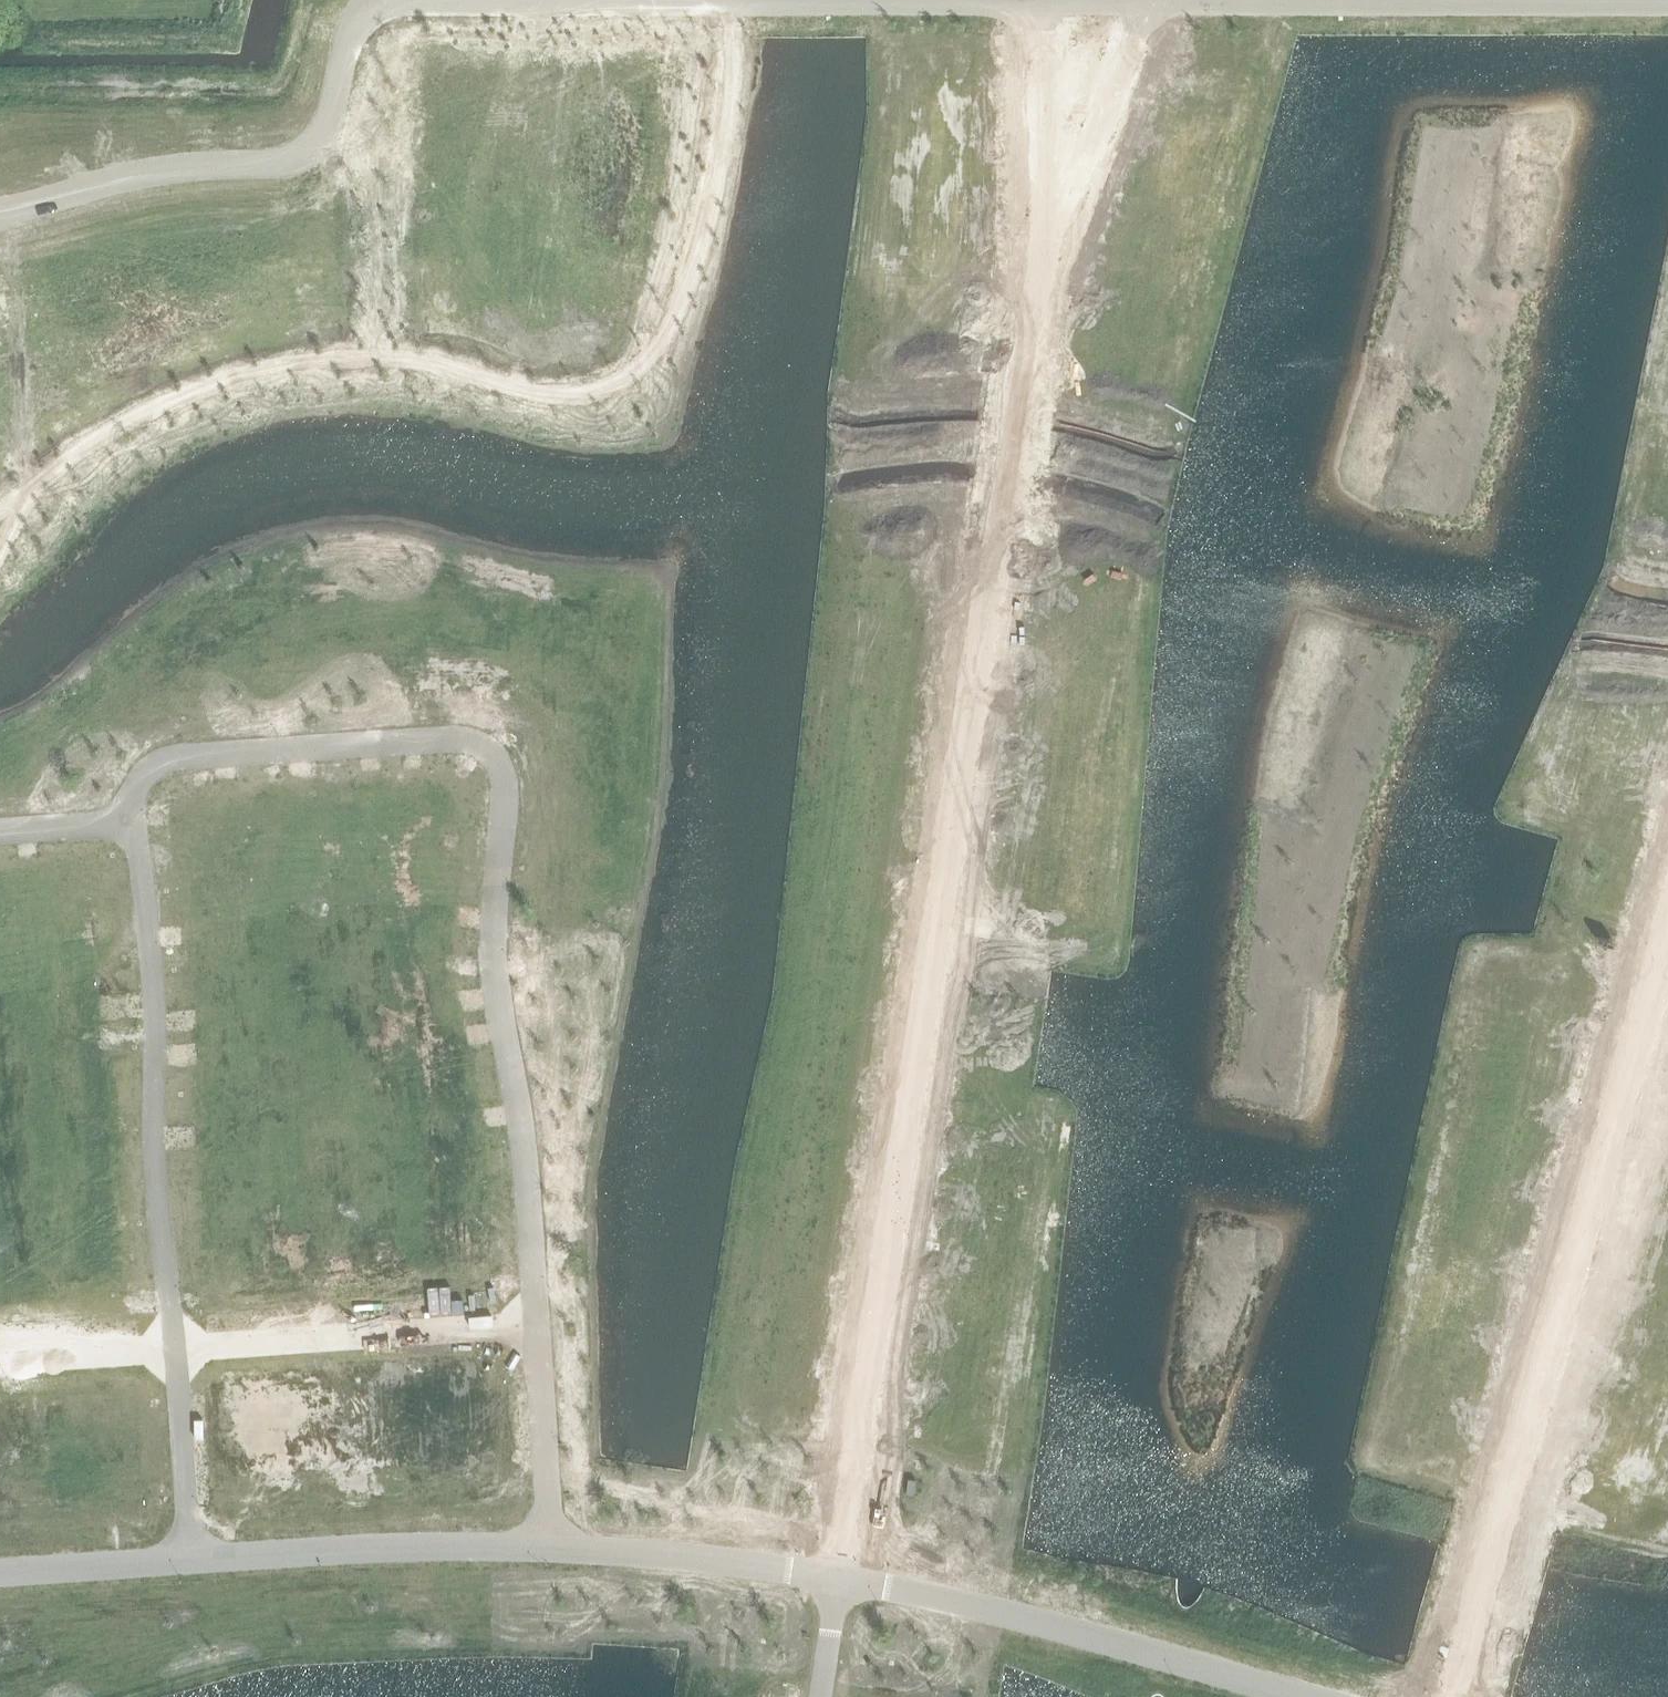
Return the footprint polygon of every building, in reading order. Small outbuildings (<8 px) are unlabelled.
[(447,789),(407,791),(410,826),(412,853),(412,860),(451,857),(447,789)] [(410,826),(394,827),(396,854),(412,853),(410,826)] [(434,912),(386,915),(388,945),(388,946),(406,945),(436,943),(434,912)] [(269,927),(240,929),(241,943),(259,942),(259,943),(270,942),(269,927)] [(241,943),(208,945),(210,973),(213,973),(261,969),(259,943),(259,942),(241,943)] [(402,982),(374,983),(375,999),(385,998),(385,997),(403,996),(402,982)] [(403,996),(385,997),(385,998),(387,1028),(435,1025),(433,994),(403,996)] [(339,1138),(326,1138),(326,1147),(340,1146),(339,1138)] [(355,1151),(341,1152),(342,1161),(355,1160),(355,1151)] [(0,1193),(0,1202),(13,1201),(12,1192),(0,1193)] [(0,1202),(0,1211),(13,1210),(13,1201),(0,1202)] [(341,1207),(328,1208),(329,1217),(342,1216),(341,1207)] [(362,1208),(349,1209),(350,1218),(363,1217),(362,1208)] [(342,1216),(329,1217),(329,1226),(343,1225),(342,1216)] [(363,1217),(350,1218),(350,1227),(363,1226),(363,1217)] [(15,1237),(2,1238),(2,1247),(16,1246),(15,1237)] [(16,1246),(2,1247),(3,1256),(16,1255),(16,1246)] [(366,1256),(352,1257),(353,1266),(366,1265),(366,1256)] [(345,1257),(331,1258),(332,1267),(345,1266),(345,1257)] [(366,1265),(353,1266),(353,1275),(367,1274),(366,1265)] [(345,1266),(332,1267),(333,1276),(346,1275),(345,1266)] [(18,1282),(5,1283),(5,1292),(19,1291),(18,1282)] [(19,1291),(5,1292),(6,1301),(19,1300),(19,1291)] [(488,1374),(475,1375),(476,1384),(489,1383),(488,1374)] [(475,1375),(462,1376),(463,1385),(476,1384),(475,1375)] [(441,1377),(428,1378),(428,1388),(441,1387),(441,1377)] [(428,1378),(415,1379),(415,1389),(428,1388),(428,1378)] [(369,1382),(356,1383),(357,1393),(370,1392),(369,1382)] [(356,1383),(343,1384),(344,1394),(357,1393),(356,1383)] [(322,1385),(309,1386),(309,1396),(322,1395),(322,1385)] [(309,1386),(296,1387),(296,1397),(309,1396),(309,1386)] [(274,1389),(261,1390),(262,1399),(275,1398),(274,1389)] [(261,1390),(248,1391),(249,1400),(262,1399),(261,1390)] [(237,1391),(224,1392),(225,1402),(238,1401),(237,1391)] [(361,1453),(337,1455),(340,1499),(364,1497),(361,1453)] [(290,1458),(266,1460),(269,1512),(280,1512),(279,1503),(293,1502),(290,1458)]
